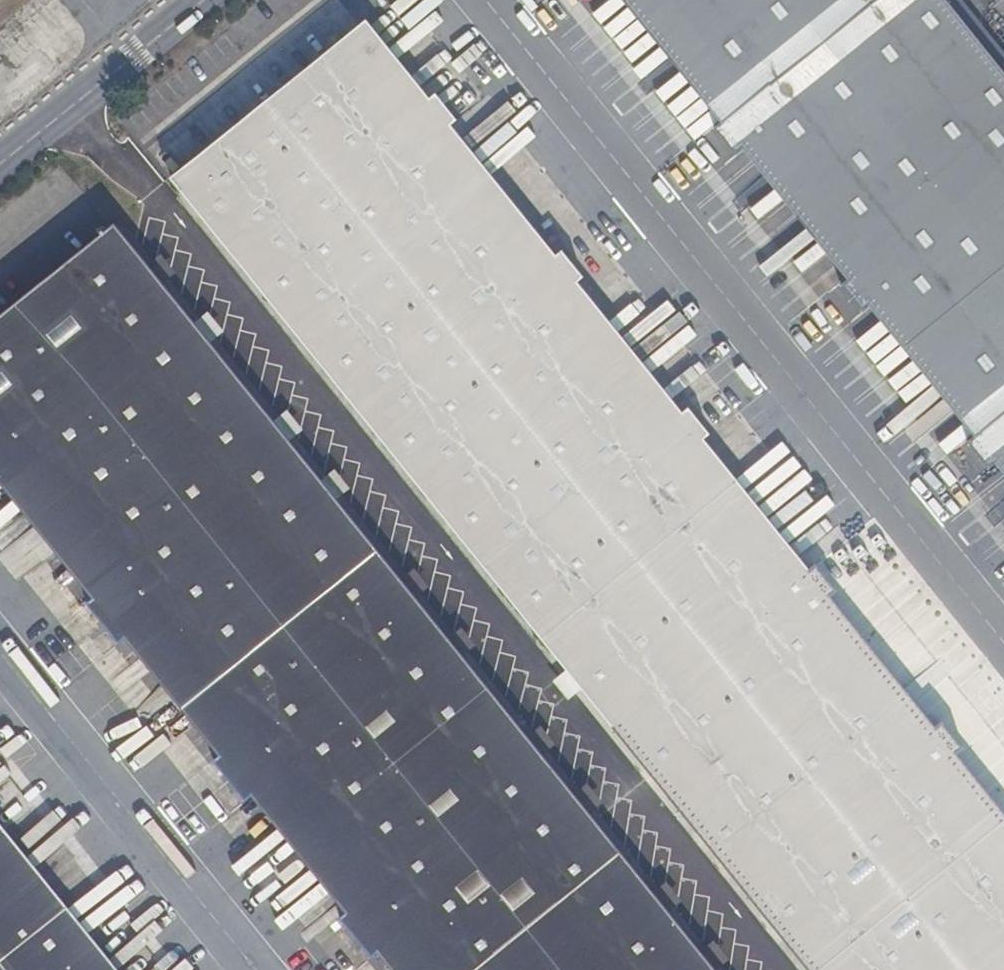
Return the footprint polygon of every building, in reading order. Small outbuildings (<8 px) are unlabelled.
[(942,0),(633,0),(728,119),(714,132),(733,156),(748,143),(855,275),(840,287),(859,312),(875,299),(983,430),(966,444),(986,469),(1002,456),(1003,458),(1003,77),(942,0)] [(928,737),(820,604),(834,592),(814,568),(800,578),(694,447),(707,436),(689,412),(675,423),(568,291),(582,280),(563,257),(549,267),(440,131),(455,120),(434,94),(419,106),(357,27),(168,179),(808,969),(1003,969),(1003,832),(949,763),(963,752),(942,727),(928,737)] [(113,227),(0,318),(0,478),(5,474),(102,594),(86,606),(116,642),(131,630),(228,751),(213,763),(243,801),(259,789),(355,908),(339,920),(368,957),(384,945),(405,969),(712,969),(113,227)] [(0,844),(0,967),(3,969),(102,969),(0,844)]
